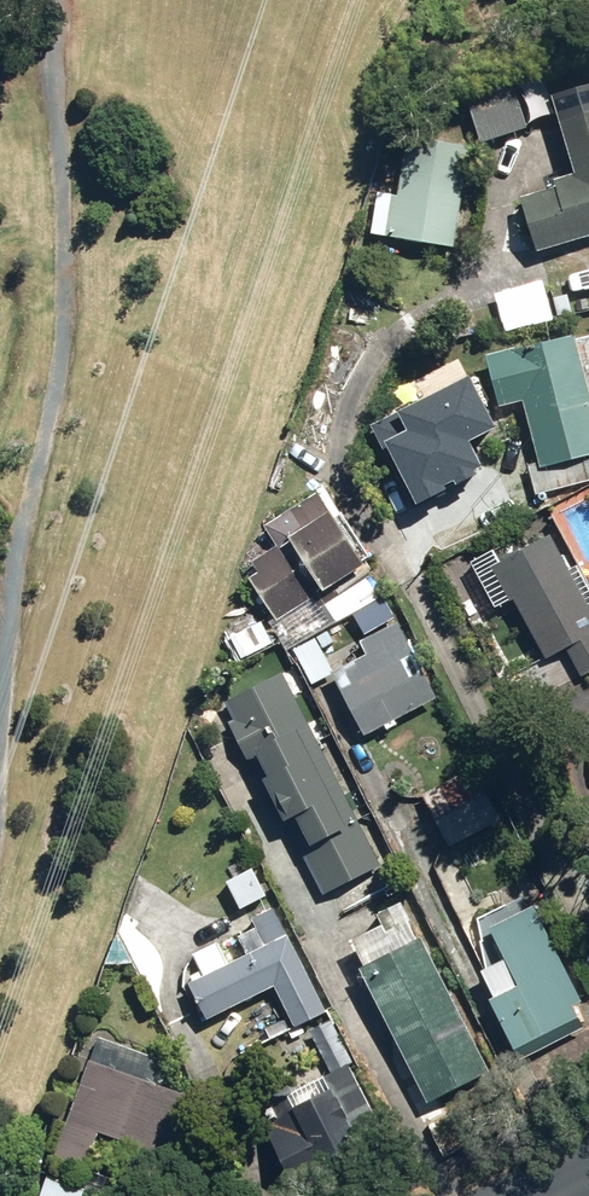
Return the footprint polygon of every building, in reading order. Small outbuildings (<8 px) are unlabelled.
[(552,95),(574,177),(552,182),(554,191),(520,200),(534,250),(588,236),(588,85),(552,95)] [(517,96),(469,109),(477,140),(525,127),(517,96)] [(394,199),(384,198),(380,245),(450,251),(459,148),(399,143),(394,199)] [(547,321),(536,283),(470,304),(482,341),(547,321)] [(497,405),(518,399),(535,467),(588,454),(588,394),(574,333),(485,355),(497,405)] [(492,425),(467,377),(375,426),(415,501),(481,467),(466,439),(492,425)] [(380,596),(317,495),(267,526),(279,545),(241,568),(249,581),(241,586),(265,624),(255,630),(247,617),(216,636),(234,666),(273,641),(287,663),(291,661),(308,687),(323,678),(328,675),(316,655),(331,645),(323,631),(380,596)] [(482,573),(500,608),(503,606),(536,669),(563,655),(578,684),(588,678),(588,623),(568,583),(572,581),(553,545),(544,550),(540,543),(529,548),(526,542),(479,567),(482,573)] [(429,702),(425,693),(413,699),(395,666),(407,660),(389,626),(354,645),(361,658),(323,678),(334,698),(330,700),(353,744),(377,732),(379,735),(388,730),(386,725),(429,702)] [(368,850),(308,740),(291,749),(287,741),(299,735),(295,727),(283,733),(272,713),(288,704),(273,677),(221,706),(234,730),(248,723),(256,737),(233,749),(241,764),(243,763),(254,784),(251,786),(274,828),(297,816),(302,825),(288,833),(299,854),(334,835),(341,847),(318,859),(324,871),(308,880),(320,901),(376,871),(373,866),(387,858),(379,844),(368,850)] [(456,777),(417,799),(447,850),(485,828),(456,777)] [(265,895),(239,854),(210,872),(236,914),(265,895)] [(476,917),(452,928),(485,1005),(480,1007),(502,1056),(569,1026),(563,1011),(574,1006),(530,907),(482,929),(476,917)] [(325,1016),(271,908),(248,920),(256,936),(238,945),(243,955),(226,963),(217,945),(183,961),(193,981),(179,987),(199,1027),(268,993),(288,1035),(325,1016)] [(479,1076),(411,944),(350,976),(418,1108),(479,1076)] [(154,1064),(95,1039),(44,1165),(74,1177),(91,1134),(141,1155),(137,1166),(153,1172),(181,1102),(145,1088),(154,1064)] [(392,1147),(343,1065),(278,1104),(284,1115),(277,1119),(288,1138),(261,1154),(279,1185),(307,1168),(320,1190),(392,1147)] [(41,1181),(35,1195),(80,1195),(41,1181)]
